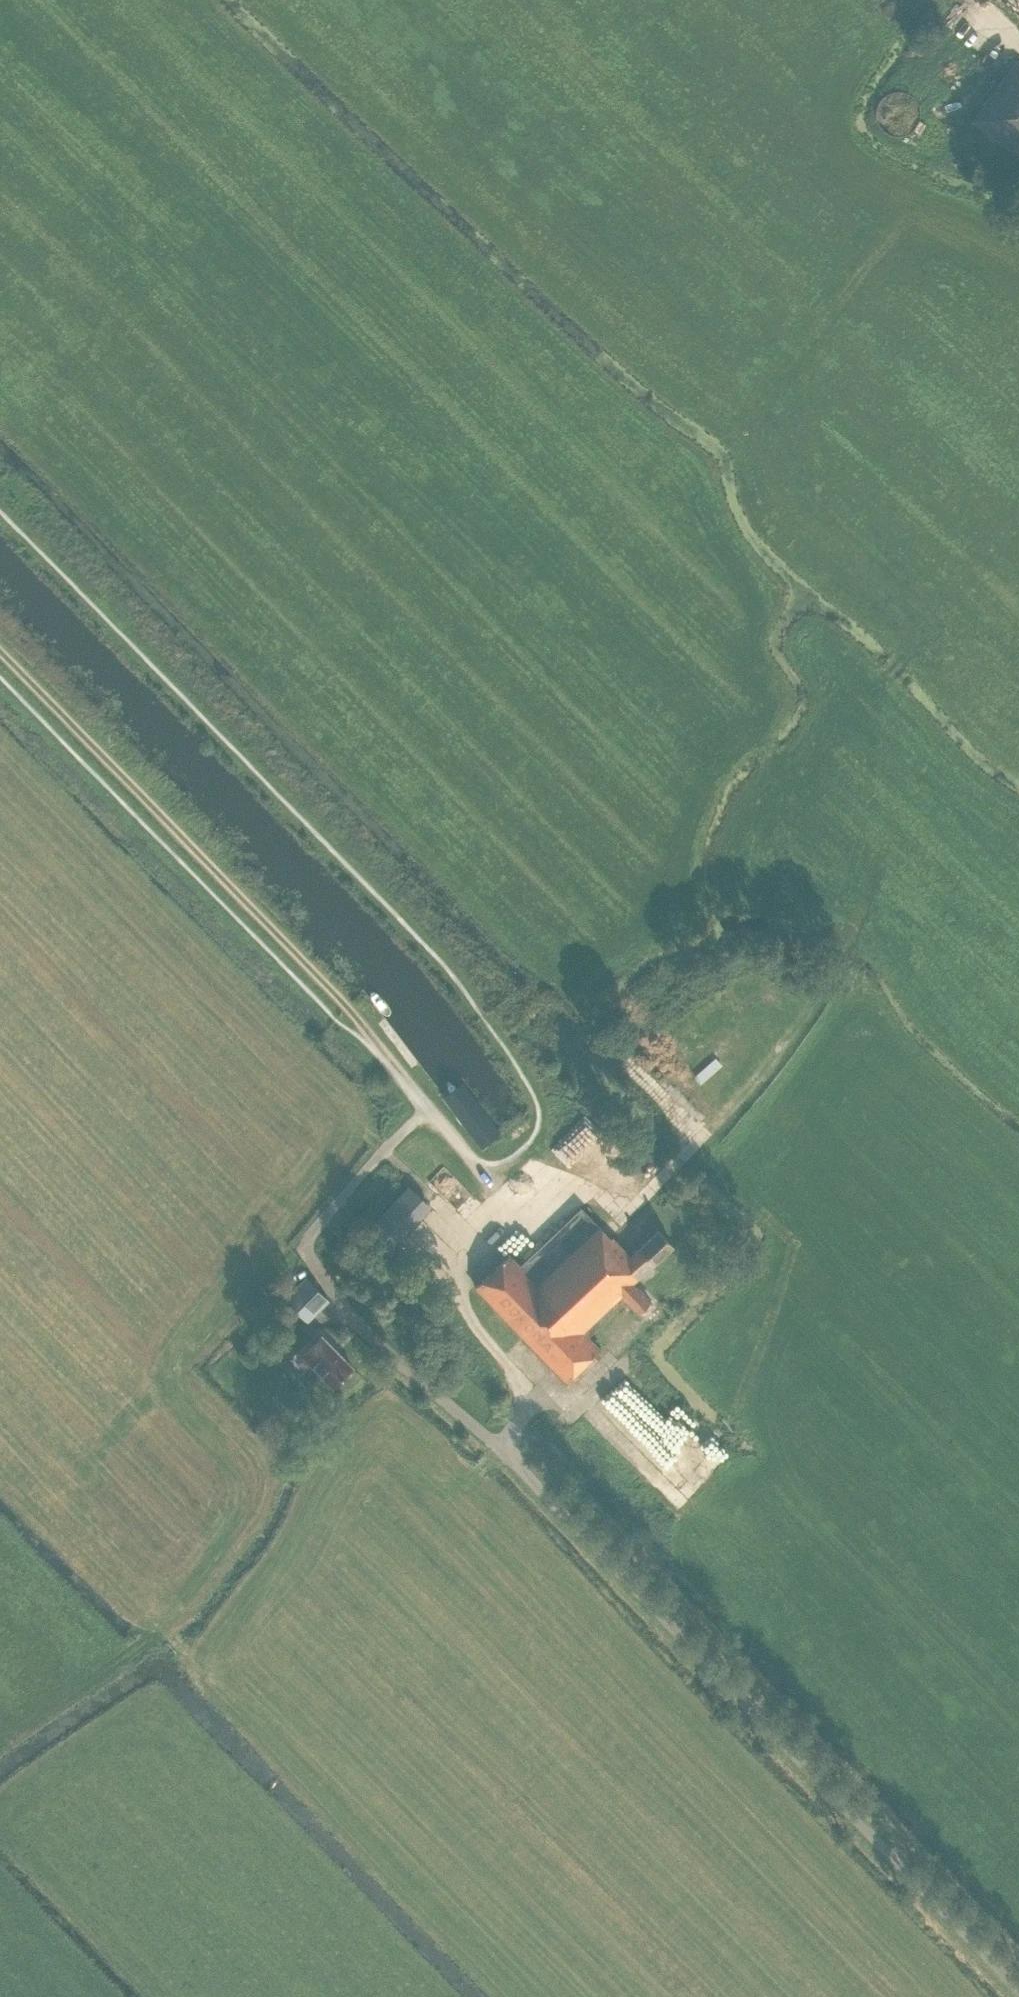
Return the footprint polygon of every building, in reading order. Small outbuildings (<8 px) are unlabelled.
[(1018,60),(971,121),(1018,157),(1018,61),(1018,60)] [(369,1227),(390,1248),(430,1206),(408,1185),(369,1227)] [(634,1282),(673,1245),(659,1229),(631,1256),(613,1237),(612,1239),(582,1207),(520,1266),(509,1254),(475,1286),(567,1381),(600,1350),(588,1336),(627,1300),(639,1313),(652,1301),(634,1282)] [(329,1300),(310,1282),(306,1277),(285,1299),(308,1321),(329,1300)] [(323,1376),(332,1386),(352,1366),(321,1335),(301,1354),(310,1364),(302,1372),(314,1384),(323,1376)]
